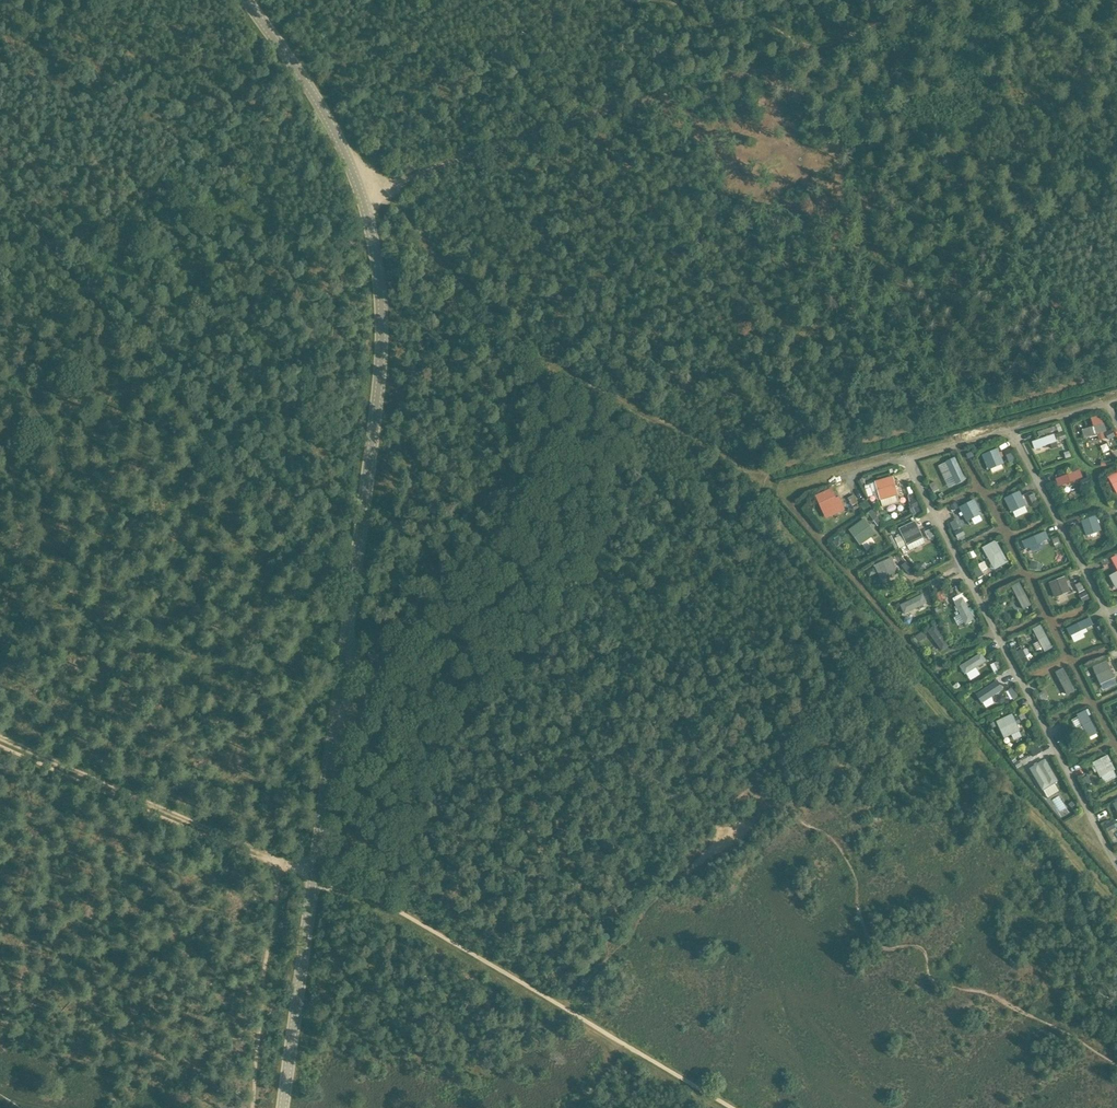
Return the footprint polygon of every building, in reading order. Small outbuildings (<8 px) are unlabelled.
[(1097,427),(1093,416),(1079,421),(1083,432),(1097,427)] [(1050,430),(1031,438),(1034,448),(1054,440),(1050,430)] [(1004,470),(998,456),(983,463),(989,477),(1004,470)] [(956,458),(944,464),(954,484),(966,478),(956,458)] [(1115,467),(1104,473),(1114,493),(1116,491),(1116,470),(1115,467)] [(1069,479),(1065,469),(1050,474),(1054,485),(1069,479)] [(876,482),(878,495),(894,493),(893,480),(876,482)] [(817,498),(820,512),(836,509),(833,494),(817,498)] [(1026,516),(1016,494),(1001,501),(1011,523),(1026,516)] [(980,516),(974,502),(959,509),(965,523),(980,516)] [(965,535),(957,518),(951,522),(958,538),(965,535)] [(1104,530),(1099,519),(1078,528),(1083,539),(1104,530)] [(860,520),(845,533),(857,546),(872,534),(860,520)] [(917,525),(898,532),(904,546),(922,539),(917,525)] [(1048,547),(1041,532),(1019,542),(1026,557),(1048,547)] [(997,540),(987,546),(998,568),(1009,563),(997,540)] [(1108,562),(1116,581),(1116,557),(1108,562)] [(899,562),(878,565),(880,579),(900,577),(899,562)] [(1070,593),(1059,574),(1044,582),(1055,601),(1070,593)] [(1020,583),(1009,589),(1021,611),(1031,606),(1020,583)] [(925,596),(900,604),(904,615),(929,608),(925,596)] [(964,599),(955,604),(965,625),(975,619),(964,599)] [(1093,635),(1086,619),(1065,629),(1072,645),(1093,635)] [(1053,647),(1057,645),(1046,622),(1042,624),(1053,647)] [(1042,626),(1031,632),(1043,654),(1053,649),(1042,626)] [(1023,649),(1018,651),(1022,662),(1027,660),(1023,649)] [(982,656),(961,666),(966,676),(987,667),(982,656)] [(1000,660),(992,664),(996,672),(1004,668),(1000,660)] [(1075,690),(1080,688),(1070,664),(1065,667),(1075,690)] [(1114,680),(1107,666),(1092,672),(1099,686),(1114,680)] [(1065,670),(1054,675),(1066,698),(1076,693),(1065,670)] [(999,685),(975,696),(979,706),(1004,695),(999,685)] [(1108,720),(1116,717),(1116,701),(1104,704),(1108,720)] [(1086,712),(1076,718),(1087,740),(1098,735),(1086,712)] [(1014,715),(996,725),(1005,740),(1022,731),(1014,715)] [(1056,777),(1042,759),(1031,767),(1046,786),(1056,777)] [(1113,774),(1107,760),(1092,766),(1098,781),(1113,774)]
